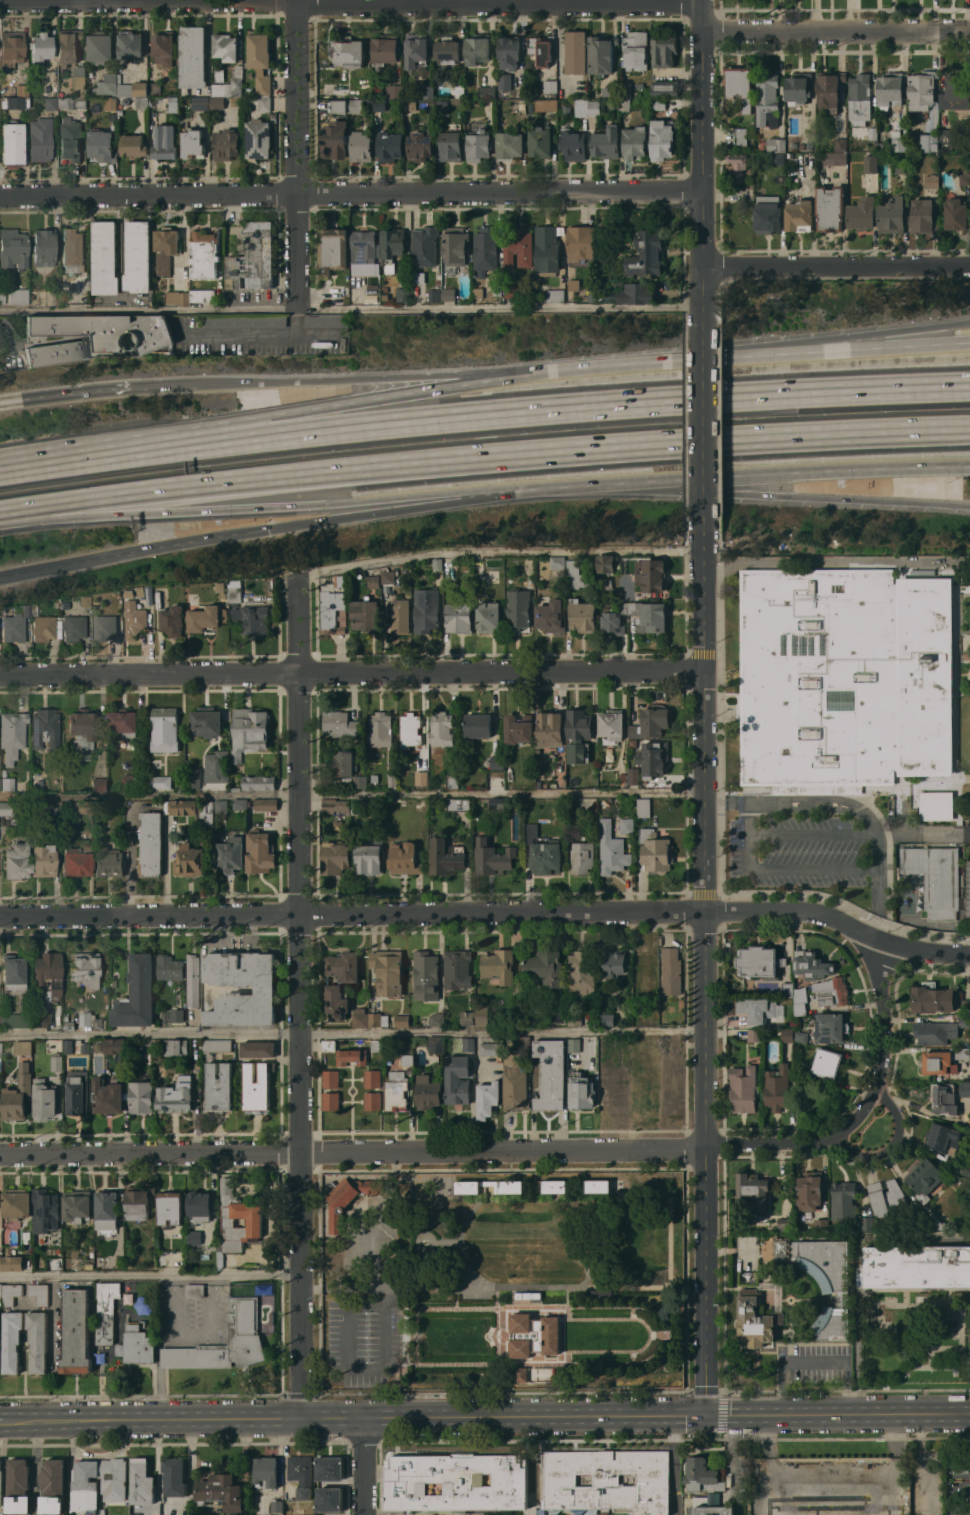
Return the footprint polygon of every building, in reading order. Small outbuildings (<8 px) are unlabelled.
[(180,87),(180,34),(181,34),(181,27),(205,26),(205,27),(206,27),(206,81),(207,81),(207,87),(184,87),(180,87)] [(85,30),(85,42),(78,42),(78,62),(65,62),(65,67),(59,67),(59,64),(58,64),(58,30),(85,30)] [(248,30),(258,30),(258,34),(269,34),(270,52),(271,52),(271,67),(248,68),(248,30)] [(52,58),(42,58),(42,62),(31,63),(31,48),(29,48),(29,42),(31,41),(31,36),(38,36),(38,31),(45,32),(45,36),(52,36),(52,58)] [(113,60),(106,60),(105,65),(96,65),(96,63),(95,64),(87,64),(88,60),(88,35),(95,35),(95,31),(105,31),(105,35),(113,35),(113,60)] [(143,56),(130,56),(130,59),(128,59),(128,63),(122,63),(122,59),(120,59),(120,56),(119,56),(119,50),(118,49),(117,42),(119,41),(119,34),(121,34),(121,31),(133,31),(133,33),(143,32),(143,56)] [(174,31),(174,34),(174,56),(173,56),(173,67),(157,67),(157,63),(155,63),(155,57),(153,56),(153,34),(162,34),(162,31),(174,31)] [(586,74),(566,74),(566,31),(586,31),(586,74)] [(647,31),(647,48),(648,48),(648,61),(647,61),(647,70),(634,70),(634,67),(632,67),(632,70),(626,70),(626,69),(626,67),(623,67),(623,52),(622,51),(622,37),(628,37),(628,31),(647,31)] [(24,32),(24,59),(22,59),(22,68),(1,68),(1,32),(24,32)] [(467,65),(467,61),(466,61),(466,38),(467,38),(474,38),(474,33),(491,34),(491,61),(478,61),(478,65),(467,65)] [(213,34),(226,34),(232,34),(232,37),(238,37),(238,62),(223,62),(223,57),(222,57),(222,69),(224,69),(224,82),(215,82),(215,62),(215,57),(213,57),(213,34)] [(404,41),(406,39),(406,36),(406,34),(419,34),(428,34),(428,60),(420,60),(420,61),(417,61),(417,69),(406,69),(405,51),(404,51),(404,41)] [(352,35),(352,40),(363,40),(364,62),(362,62),(362,67),(346,68),(346,65),(334,66),(334,56),(330,56),(330,36),(352,35)] [(373,62),(373,35),(398,35),(398,62),(373,62)] [(435,41),(437,41),(442,41),(442,35),(453,35),(453,41),(458,41),(458,42),(460,41),(461,60),(456,60),(456,63),(443,63),(443,64),(436,65),(436,60),(435,41)] [(589,36),(599,36),(599,39),(612,39),(613,73),(604,73),(604,77),(596,77),(596,73),(589,73),(589,36)] [(653,67),(653,53),(652,53),(652,39),(660,39),(660,37),(667,37),(667,36),(677,36),(677,51),(678,51),(678,54),(673,54),(673,67),(653,67)] [(501,69),(501,60),(499,60),(499,37),(512,37),(512,38),(520,38),(520,60),(518,60),(518,69),(501,69)] [(537,53),(528,53),(528,37),(542,37),(542,40),(552,40),(552,61),(549,61),(549,67),(537,67),(537,53)] [(212,84),(225,84),(225,77),(236,77),(236,65),(243,65),(243,78),(242,78),(242,88),(242,96),(212,96),(212,84)] [(726,85),(725,85),(725,77),(726,77),(726,72),(725,72),(725,68),(752,67),(752,84),(751,84),(751,114),(742,114),(742,95),(740,95),(739,93),(738,95),(736,95),(736,98),(727,98),(726,85)] [(256,95),(256,76),(256,75),(256,69),(265,69),(265,75),(271,75),(271,95),(256,95)] [(909,110),(909,100),(910,100),(910,99),(909,99),(909,75),(922,75),(922,70),(939,71),(939,77),(935,77),(935,104),(929,104),(929,110),(909,110)] [(787,77),(794,77),(794,72),(812,72),(812,92),(811,92),(811,100),(809,100),(806,100),(806,105),(801,105),(801,109),(796,109),(796,106),(788,106),(788,100),(786,100),(786,77),(787,77)] [(847,72),(846,81),(840,81),(839,102),(839,107),(838,107),(838,109),(831,109),(831,108),(819,108),(819,102),(818,102),(818,92),(817,92),(816,79),(818,79),(818,72),(847,72)] [(903,72),(903,100),(902,100),(902,106),(892,106),(892,104),(890,104),(890,106),(889,106),(889,107),(888,107),(888,111),(880,111),(879,106),(879,100),(878,100),(878,76),(886,76),(886,72),(903,72)] [(117,83),(117,94),(97,94),(97,81),(104,81),(104,73),(117,73),(121,73),(121,83),(117,83)] [(857,77),(857,73),(870,73),(870,95),(871,95),(871,120),(849,120),(849,77),(857,77)] [(86,74),(86,88),(73,88),(73,75),(86,74)] [(511,90),(499,90),(499,74),(511,74),(511,90)] [(756,75),(770,74),(778,74),(779,87),(776,87),(776,100),(779,100),(779,110),(778,110),(778,125),(775,128),(771,129),(769,126),(769,122),(767,119),(766,119),(766,126),(757,126),(756,75)] [(969,74),(969,108),(940,109),(940,93),(947,93),(946,75),(969,74)] [(557,80),(557,92),(544,92),(544,89),(543,89),(543,88),(543,87),(544,87),(544,80),(557,80)] [(652,96),(652,80),(679,80),(679,96),(652,96)] [(134,96),(118,96),(118,84),(134,84),(134,82),(148,82),(148,83),(148,94),(148,96),(135,96),(134,96)] [(148,83),(161,83),(161,94),(148,94),(148,83)] [(631,98),(620,98),(620,83),(631,83),(631,98)] [(29,85),(29,95),(17,95),(17,84),(29,85)] [(401,99),(388,99),(388,85),(401,85),(401,99)] [(455,85),(464,85),(464,98),(455,98),(455,94),(451,94),(451,89),(455,89),(455,85)] [(434,86),(434,99),(423,99),(424,86),(434,86)] [(496,86),(496,98),(479,98),(479,86),(496,86)] [(616,87),(616,96),(602,96),(602,87),(616,87)] [(148,96),(148,109),(135,109),(135,96),(148,96)] [(192,96),(208,96),(208,110),(192,110),(192,96)] [(271,111),(258,111),(258,96),(271,96),(271,111)] [(45,97),(56,97),(56,110),(45,110),(45,97)] [(74,108),(67,108),(67,107),(58,107),(58,97),(67,97),(74,97),(74,108)] [(87,97),(86,107),(77,107),(77,97),(87,97)] [(117,110),(107,110),(107,109),(104,109),(104,97),(116,97),(117,110)] [(178,97),(178,112),(168,112),(168,97),(178,97)] [(224,109),(210,109),(210,97),(224,97),(224,109)] [(1,100),(5,99),(5,98),(28,98),(28,107),(23,108),(6,109),(6,107),(1,107),(1,100)] [(630,111),(620,111),(620,98),(630,99),(630,111)] [(652,109),(652,98),(666,98),(666,109),(652,109)] [(349,113),(349,99),(362,99),(363,113),(349,113)] [(534,100),(557,99),(558,111),(535,112),(534,100)] [(575,100),(588,99),(588,116),(575,116),(575,100)] [(332,113),(332,111),(329,112),(328,100),(347,100),(347,112),(332,113)] [(447,114),(435,113),(435,100),(448,100),(447,114)] [(600,116),(589,116),(589,100),(600,100),(600,116)] [(405,101),(416,101),(416,111),(406,111),(405,101)] [(374,111),(374,102),(386,102),(386,111),(374,111)] [(533,112),(539,112),(539,124),(528,124),(528,113),(528,103),(533,103),(533,112)] [(665,113),(665,120),(673,120),(673,130),(675,130),(675,146),(673,146),(673,157),(664,157),(664,161),(651,161),(651,120),(652,120),(652,113),(665,113)] [(82,145),(81,145),(80,162),(71,162),(71,158),(60,158),(60,140),(59,138),(59,123),(61,123),(61,117),(70,117),(70,120),(77,120),(77,123),(82,123),(82,145)] [(52,158),(47,158),(47,161),(29,161),(29,120),(36,120),(36,118),(52,118),(52,158)] [(247,122),(254,122),(254,118),(263,118),(263,121),(270,121),(270,135),(271,135),(271,147),(270,147),(270,158),(257,158),(257,161),(250,161),(250,158),(247,158),(247,122)] [(10,123),(10,122),(12,122),(12,120),(16,120),(16,122),(15,122),(15,123),(24,123),(24,124),(25,124),(25,132),(24,132),(23,163),(19,163),(19,165),(8,165),(8,163),(2,163),(2,123),(10,123)] [(348,127),(347,127),(347,158),(322,158),(322,126),(330,125),(330,120),(348,120),(348,127)] [(607,132),(607,128),(607,124),(618,124),(618,137),(619,137),(619,158),(601,158),(601,156),(592,156),(592,155),(591,155),(591,133),(607,132)] [(175,146),(176,146),(176,159),(171,159),(171,157),(158,157),(158,159),(154,159),(154,157),(153,157),(153,146),(155,146),(155,125),(175,125),(175,146)] [(529,126),(544,126),(544,129),(551,129),(551,138),(553,138),(553,148),(552,148),(552,156),(529,156),(529,126)] [(623,129),(636,129),(636,126),(646,126),(646,131),(647,131),(647,146),(646,146),(646,156),(634,156),(634,160),(624,160),(623,129)] [(190,132),(190,127),(193,127),(193,130),(202,129),(202,144),(204,144),(204,154),(205,154),(205,157),(196,157),(196,159),(194,159),(194,157),(188,157),(188,159),(185,159),(185,157),(182,157),(182,132),(190,132)] [(868,127),(877,127),(877,140),(868,140),(868,127)] [(96,162),(96,161),(90,161),(90,157),(89,157),(89,130),(90,130),(90,128),(100,128),(100,130),(105,130),(105,131),(113,131),(113,151),(117,151),(117,162),(96,162)] [(467,138),(468,138),(467,137),(467,133),(478,133),(478,128),(486,128),(486,134),(490,134),(490,141),(493,141),(493,148),(491,148),(491,156),(481,156),(481,161),(467,161),(467,138)] [(747,150),(736,150),(736,128),(747,128),(747,150)] [(214,131),(223,131),(223,129),(237,129),(237,131),(239,131),(239,155),(232,155),(232,160),(214,160),(214,131)] [(953,147),(943,147),(944,140),(940,140),(940,129),(953,129),(953,147)] [(586,160),(564,160),(564,149),(560,149),(560,130),(570,130),(570,132),(585,132),(586,160)] [(906,151),(891,151),(891,138),(892,138),(892,130),(900,130),(900,138),(906,138),(906,151)] [(372,161),(352,162),(351,134),(353,134),(353,131),(363,131),(363,134),(372,134),(372,161)] [(403,157),(395,157),(395,162),(379,161),(379,158),(377,158),(378,134),(379,134),(379,131),(386,131),(386,133),(403,134),(403,157)] [(408,162),(408,136),(412,136),(412,131),(425,131),(425,136),(433,136),(433,156),(426,156),(426,162),(408,162)] [(441,161),(440,132),(461,132),(462,161),(441,161)] [(523,156),(513,156),(513,160),(497,160),(497,132),(513,132),(513,134),(523,133),(523,156)] [(938,134),(938,151),(921,151),(921,134),(938,134)] [(144,135),(144,146),(148,145),(148,155),(142,155),(140,158),(137,158),(135,156),(135,158),(130,158),(130,155),(121,155),(119,152),(119,148),(121,146),(122,135),(144,135)] [(785,138),(785,152),(767,152),(767,138),(785,138)] [(835,152),(835,138),(847,138),(847,152),(835,152)] [(784,165),(771,165),(771,152),(784,152),(784,165)] [(847,152),(847,165),(823,165),(823,152),(847,152)] [(747,154),(747,169),(744,169),(743,183),(735,183),(735,163),(726,163),(726,154),(747,154)] [(864,155),(877,155),(878,172),(865,173),(864,155)] [(895,173),(895,162),(907,162),(907,173),(895,173)] [(965,172),(969,172),(969,185),(959,185),(959,175),(965,175),(965,172)] [(924,188),(924,175),(930,175),(930,174),(936,174),(936,175),(939,175),(939,188),(924,188)] [(817,186),(826,186),(826,189),(834,189),(834,186),(844,186),(844,215),(843,215),(843,231),(818,231),(818,215),(817,215),(817,186)] [(779,196),(779,203),(779,207),(782,207),(782,231),(773,230),(773,234),(756,234),(756,229),(755,229),(755,207),(757,207),(757,195),(779,196)] [(875,228),(865,228),(865,231),(857,231),(857,228),(848,228),(848,205),(851,205),(851,206),(853,205),(856,204),(858,205),(858,201),(862,201),(862,195),(874,195),(875,228)] [(879,233),(879,204),(887,204),(887,201),(896,201),(896,195),(904,195),(904,233),(879,233)] [(912,227),(909,227),(909,215),(912,215),(912,204),(912,199),(933,198),(933,204),(934,204),(934,225),(939,224),(939,233),(938,233),(938,236),(931,236),(931,233),(912,233),(912,227)] [(968,229),(945,230),(945,204),(945,202),(945,201),(946,199),(948,198),(961,198),(961,204),(968,204),(968,229)] [(786,207),(787,207),(786,203),(797,203),(797,200),(801,200),(801,199),(812,199),(812,203),(813,203),(813,226),(812,225),(812,232),(797,232),(797,230),(794,230),(794,231),(790,231),(790,230),(786,230),(786,207)] [(116,277),(119,277),(120,294),(94,294),(93,221),(116,221),(116,277)] [(150,221),(150,292),(132,292),(132,290),(124,290),(124,274),(127,274),(127,221),(150,221)] [(273,288),(247,288),(247,276),(241,276),(241,288),(227,288),(226,256),(238,256),(238,260),(241,260),(241,269),(247,269),(246,233),(238,233),(238,229),(246,228),(246,221),(272,221),(273,288)] [(558,225),(558,227),(565,226),(565,235),(558,235),(558,242),(560,242),(560,271),(556,271),(556,276),(535,276),(535,272),(535,226),(558,225)] [(155,230),(163,230),(163,226),(173,226),(173,230),(179,230),(179,249),(181,249),(182,252),(179,252),(179,254),(171,254),(171,275),(157,276),(157,251),(155,251),(155,230)] [(425,229),(425,226),(439,226),(439,236),(436,236),(436,266),(412,266),(413,229),(425,229)] [(497,226),(498,269),(494,269),(494,273),(489,273),(489,270),(486,270),(486,278),(479,278),(479,270),(475,270),(474,232),(481,232),(481,226),(497,226)] [(504,232),(515,232),(515,226),(526,226),(526,232),(533,232),(533,267),(518,267),(518,253),(514,253),(514,267),(504,267),(504,232)] [(595,226),(595,252),(594,252),(594,258),(588,258),(588,259),(579,259),(579,262),(566,262),(566,251),(568,251),(568,226),(595,226)] [(446,262),(446,256),(443,256),(443,244),(443,232),(445,232),(445,227),(464,227),(464,232),(470,233),(470,248),(466,248),(466,265),(446,265),(446,262)] [(0,250),(0,228),(17,228),(17,233),(24,233),(24,234),(28,234),(28,268),(17,268),(17,263),(13,263),(13,267),(0,267),(0,258),(0,250)] [(84,264),(85,264),(85,272),(64,272),(64,264),(63,264),(63,228),(75,228),(75,233),(84,232),(84,264)] [(347,269),(336,269),(336,268),(331,268),(331,277),(320,277),(320,261),(319,261),(319,251),(320,251),(320,231),(323,231),(323,228),(330,228),(330,229),(347,229),(347,269)] [(385,265),(381,265),(381,230),(395,229),(395,228),(405,228),(406,250),(404,250),(404,254),(394,254),(395,258),(393,258),(393,262),(395,262),(395,274),(386,274),(385,265)] [(662,275),(653,275),(653,273),(645,273),(645,275),(640,275),(640,273),(635,273),(635,275),(633,275),(633,276),(627,276),(627,275),(625,274),(625,262),(624,262),(624,258),(626,258),(626,255),(629,255),(629,257),(633,257),(633,255),(639,255),(639,257),(641,257),(641,251),(638,251),(638,245),(635,245),(635,235),(639,235),(639,228),(663,228),(663,249),(661,249),(660,259),(662,259),(662,275)] [(54,266),(45,266),(45,264),(43,264),(43,266),(34,266),(34,253),(33,253),(33,242),(34,242),(34,229),(50,229),(50,234),(55,234),(54,266)] [(192,278),(192,267),(195,267),(194,263),(191,263),(191,258),(195,258),(195,254),(193,254),(193,246),(191,246),(191,230),(204,230),(204,233),(215,233),(215,230),(219,229),(219,243),(218,243),(218,251),(217,251),(217,256),(220,256),(220,260),(216,261),(216,269),(217,269),(217,278),(192,278)] [(376,249),(376,257),(375,257),(375,262),(367,262),(367,270),(352,270),(352,247),(351,247),(351,230),(376,230),(376,249)] [(425,283),(415,283),(415,272),(425,272),(425,283)] [(566,290),(578,291),(579,280),(567,279),(566,290)] [(654,303),(646,303),(646,304),(629,304),(629,303),(616,303),(616,292),(624,292),(624,282),(654,282),(654,302),(654,303)] [(502,295),(493,295),(494,285),(502,285),(502,295)] [(505,285),(518,285),(518,298),(505,298),(505,285)] [(436,289),(436,287),(441,287),(441,293),(441,302),(428,302),(429,289),(436,289)] [(5,303),(0,303),(0,290),(0,288),(4,288),(4,290),(9,290),(9,289),(28,289),(28,303),(9,304),(9,300),(5,300),(5,303)] [(410,301),(396,301),(396,288),(410,288),(410,301)] [(443,301),(442,288),(455,288),(456,300),(443,301)] [(473,288),(483,288),(483,298),(474,298),(473,288)] [(564,289),(565,302),(547,302),(547,290),(564,289)] [(190,290),(215,290),(215,302),(190,302),(190,290)] [(180,291),(180,292),(189,292),(190,305),(179,306),(179,303),(165,303),(165,291),(180,291)] [(319,316),(319,314),(349,314),(349,326),(305,327),(305,316),(319,316)] [(26,367),(23,348),(23,343),(26,343),(26,316),(167,315),(177,343),(143,355),(141,348),(139,348),(136,349),(135,350),(133,350),(129,349),(128,355),(99,355),(99,357),(86,358),(26,367)] [(614,573),(598,573),(598,555),(614,555),(614,556),(614,573)] [(565,557),(565,567),(564,567),(564,569),(551,569),(551,557),(565,557)] [(442,571),(435,571),(435,569),(432,569),(433,559),(442,559),(442,571)] [(643,592),(643,583),(635,583),(635,574),(644,574),(644,559),(664,559),(664,562),(666,561),(666,581),(664,581),(664,592),(643,592)] [(579,560),(579,574),(593,574),(593,587),(579,587),(579,589),(567,589),(567,560),(579,560)] [(382,571),(382,567),(388,566),(388,571),(395,571),(395,584),(382,584),(382,571)] [(744,571),(894,571),(894,586),(902,586),(902,579),(955,579),(955,777),(901,777),(901,772),(896,772),(896,786),(744,786),(744,571)] [(348,575),(348,586),(335,587),(335,576),(348,575)] [(379,575),(380,588),(366,588),(365,576),(379,575)] [(241,581),(231,580),(231,595),(236,595),(237,588),(241,588),(241,581)] [(226,590),(217,591),(216,582),(226,582),(226,590)] [(146,596),(140,597),(138,587),(145,586),(145,588),(146,596)] [(231,587),(242,587),(242,602),(231,602),(231,587)] [(530,599),(529,599),(529,626),(528,627),(527,628),(523,628),(521,627),(521,628),(521,632),(507,631),(507,626),(506,626),(506,619),(507,619),(507,615),(506,613),(506,609),(507,607),(507,590),(511,590),(511,588),(519,588),(519,590),(530,590),(530,599)] [(415,617),(414,617),(414,606),(414,589),(439,589),(439,629),(430,629),(430,633),(415,634),(415,617)] [(347,609),(337,609),(337,626),(346,626),(345,634),(321,634),(322,591),(331,591),(331,592),(347,592),(347,609)] [(123,594),(130,594),(130,596),(131,596),(132,601),(130,601),(130,604),(123,604),(123,594)] [(368,633),(368,628),(359,629),(353,629),(353,619),(351,619),(351,600),(364,600),(364,595),(370,595),(370,601),(378,601),(378,605),(379,605),(379,619),(378,619),(378,633),(368,633)] [(90,596),(90,607),(79,607),(79,597),(90,596)] [(536,605),(551,605),(551,599),(562,598),(562,607),(565,607),(565,618),(566,618),(566,632),(544,632),(544,627),(536,627),(536,605)] [(569,603),(570,603),(570,598),(580,598),(580,603),(596,603),(596,633),(578,633),(578,629),(571,629),(571,616),(569,616),(569,603)] [(391,599),(409,599),(409,631),(409,633),(393,634),(393,632),(391,632),(391,599)] [(62,609),(61,601),(69,601),(69,608),(62,609)] [(479,629),(479,628),(477,628),(476,602),(487,602),(487,606),(489,606),(489,602),(499,602),(499,607),(501,607),(501,620),(500,620),(500,628),(498,628),(498,632),(479,633),(479,629)] [(628,614),(628,613),(621,613),(621,624),(625,624),(625,635),(606,635),(606,631),(601,631),(601,611),(620,611),(620,603),(644,602),(644,604),(668,604),(668,616),(666,616),(666,632),(647,632),(647,631),(645,631),(645,632),(636,632),(636,618),(641,618),(641,615),(637,615),(637,614),(628,614)] [(13,613),(21,612),(21,616),(22,616),(22,605),(30,604),(30,617),(24,617),(24,642),(17,642),(17,641),(2,641),(2,616),(13,616),(13,613)] [(228,609),(228,623),(220,623),(220,626),(205,626),(205,632),(189,632),(189,610),(208,610),(208,604),(220,604),(220,609),(228,609)] [(456,633),(456,632),(447,632),(447,617),(446,617),(446,604),(472,604),(472,633),(456,633)] [(184,626),(182,626),(182,637),(168,637),(168,631),(161,631),(161,609),(172,609),(172,605),(184,605),(184,612),(182,612),(182,616),(184,616),(184,626)] [(242,606),(269,606),(269,619),(264,619),(264,634),(242,634),(242,606)] [(136,640),(126,640),(125,615),(124,615),(124,610),(125,610),(125,607),(137,607),(137,609),(147,609),(148,629),(142,629),(136,635),(136,640)] [(117,637),(110,637),(110,641),(95,642),(95,616),(117,615),(117,637)] [(55,638),(48,638),(48,641),(33,641),(33,616),(55,616),(55,638)] [(86,637),(79,637),(79,641),(64,641),(64,629),(62,629),(62,616),(86,616),(86,637)] [(641,738),(641,733),(642,733),(641,708),(652,708),(652,704),(664,704),(667,708),(669,708),(669,728),(666,728),(666,734),(663,734),(663,735),(662,735),(661,736),(659,737),(641,738)] [(191,711),(198,711),(198,706),(215,706),(215,711),(222,710),(222,735),(214,735),(214,738),(205,738),(205,735),(198,735),(198,734),(193,734),(193,728),(191,728),(191,711)] [(97,741),(93,741),(93,749),(73,749),(73,739),(75,739),(76,734),(68,734),(68,712),(77,712),(77,707),(88,708),(88,712),(97,712),(97,741)] [(121,737),(120,732),(109,732),(109,707),(128,707),(128,711),(138,711),(138,732),(136,732),(136,737),(121,737)] [(151,752),(151,741),(153,741),(152,708),(177,707),(177,740),(178,740),(178,751),(151,752)] [(47,751),(47,748),(48,748),(48,741),(42,741),(41,745),(43,745),(43,749),(32,749),(32,740),(32,734),(32,708),(59,708),(59,751),(47,751)] [(232,763),(232,750),(234,750),(233,726),(232,724),(232,723),(232,721),(232,719),(233,717),(233,714),(234,714),(234,708),(253,708),(253,710),(268,711),(268,714),(270,716),(270,721),(269,723),(268,724),(269,749),(257,749),(257,752),(244,752),(244,750),(242,750),(242,763),(232,763)] [(589,763),(574,763),(574,765),(568,765),(568,741),(567,741),(567,709),(585,709),(585,715),(592,715),(592,739),(582,739),(582,743),(589,743),(589,763)] [(599,712),(608,712),(608,710),(623,710),(623,712),(624,712),(624,736),(623,736),(623,740),(608,740),(608,736),(599,736),(599,712)] [(323,711),(341,711),(341,712),(348,712),(348,721),(364,721),(364,734),(345,734),(345,737),(330,737),(330,734),(323,734),(323,711)] [(370,715),(372,715),(372,711),(389,711),(389,715),(392,715),(392,728),(393,728),(393,733),(392,733),(392,746),(370,746),(370,715)] [(422,745),(409,745),(409,749),(401,749),(400,721),(400,716),(401,715),(406,715),(406,711),(415,711),(415,714),(421,715),(422,716),(421,727),(418,727),(418,734),(421,734),(422,745)] [(446,711),(446,714),(453,714),(453,727),(450,727),(450,733),(453,733),(453,745),(431,746),(431,742),(429,742),(429,731),(431,731),(431,714),(437,714),(437,711),(446,711)] [(548,746),(548,747),(536,747),(536,730),(537,730),(537,726),(538,726),(537,712),(550,712),(550,711),(562,711),(563,746),(548,746)] [(29,713),(29,722),(25,722),(25,748),(17,748),(17,759),(13,759),(13,767),(4,767),(4,748),(1,748),(1,713),(29,713)] [(518,742),(517,744),(506,744),(505,716),(508,714),(513,713),(517,717),(517,719),(523,719),(523,714),(532,714),(532,721),(533,721),(533,742),(518,742)] [(491,714),(492,737),(465,737),(465,714),(491,714)] [(639,738),(629,738),(629,725),(639,725),(639,738)] [(668,765),(665,765),(665,775),(653,775),(653,780),(645,780),(645,779),(644,779),(644,775),(643,775),(643,771),(642,771),(642,765),(642,764),(637,764),(637,748),(642,748),(642,741),(669,742),(668,765)] [(205,754),(215,754),(215,757),(216,757),(216,750),(229,750),(229,782),(205,782),(205,754)] [(354,750),(353,755),(356,755),(356,765),(357,765),(357,770),(353,770),(353,775),(353,776),(333,776),(333,769),(330,769),(330,757),(333,757),(333,750),(354,750)] [(490,756),(504,756),(504,769),(490,769),(490,756)] [(639,784),(629,784),(629,768),(639,768),(639,784)] [(200,787),(186,787),(186,769),(200,769),(200,787)] [(415,771),(427,771),(426,785),(415,784),(415,771)] [(133,788),(122,788),(122,774),(133,774),(133,788)] [(388,774),(396,774),(396,786),(388,786),(388,774)] [(171,789),(146,788),(146,775),(171,776),(171,789)] [(275,776),(275,790),(243,790),(243,776),(275,776)] [(367,776),(367,788),(354,788),(354,776),(367,776)] [(446,789),(446,776),(458,776),(459,788),(446,789)] [(14,790),(1,790),(1,777),(14,777),(14,790)] [(92,778),(108,778),(108,791),(91,791),(92,778)] [(207,783),(207,791),(226,790),(226,783),(207,783)] [(953,792),(954,819),(921,820),(920,793),(953,792)] [(255,798),(278,798),(278,810),(255,810),(255,800),(255,798)] [(447,811),(447,799),(470,798),(470,811),(447,811)] [(504,798),(504,811),(489,811),(489,798),(504,798)] [(650,817),(637,817),(637,798),(650,798),(650,817)] [(233,799),(247,799),(247,802),(250,801),(250,806),(247,806),(247,809),(233,810),(233,799)] [(336,799),(336,800),(350,800),(349,813),(345,813),(345,810),(334,810),(334,813),(322,813),(322,799),(336,799)] [(196,800),(196,815),(169,815),(169,811),(169,803),(169,800),(196,800)] [(215,813),(215,800),(227,800),(227,813),(215,813)] [(352,800),(365,800),(365,815),(352,814),(352,800)] [(77,813),(76,801),(93,801),(93,813),(77,813)] [(199,826),(199,804),(206,804),(206,801),(213,801),(213,812),(214,812),(214,826),(199,826)] [(10,815),(0,815),(0,802),(11,802),(11,805),(29,805),(29,816),(10,816),(10,815)] [(161,873),(160,873),(160,875),(144,875),(144,876),(138,876),(138,859),(139,859),(139,857),(141,857),(141,825),(143,825),(143,818),(140,818),(140,813),(143,813),(143,812),(161,812),(161,873)] [(601,818),(612,818),(612,838),(624,838),(624,853),(632,853),(632,865),(624,865),(624,870),(612,870),(612,875),(600,875),(601,818)] [(620,833),(620,818),(634,818),(634,833),(620,833)] [(342,820),(342,830),(333,830),(333,820),(342,820)] [(540,875),(540,873),(532,873),(532,868),(531,868),(530,865),(530,858),(531,855),(531,845),(527,845),(526,823),(538,823),(538,837),(533,838),(534,843),(549,843),(549,839),(560,839),(560,843),(561,843),(561,856),(562,858),(562,864),(561,868),(560,872),(553,872),(552,875),(540,875)] [(277,867),(271,867),(271,872),(259,872),(257,874),(252,874),(250,873),(248,873),(247,853),(252,853),(252,851),(248,851),(248,832),(249,832),(249,831),(252,830),(252,829),(260,828),(260,832),(270,832),(271,844),(273,844),(274,853),(277,853),(277,867)] [(667,870),(667,872),(664,874),(661,874),(658,873),(657,871),(645,870),(645,864),(642,864),(642,845),(646,845),(646,843),(640,843),(640,828),(652,828),(652,831),(657,831),(657,838),(670,838),(670,845),(673,845),(674,863),(671,863),(671,870),(667,870)] [(518,857),(513,857),(513,869),(504,869),(504,874),(494,874),(491,874),(476,874),(476,846),(477,846),(477,835),(478,835),(478,830),(490,830),(490,845),(494,845),(494,846),(518,846),(518,857)] [(244,868),(236,868),(236,871),(235,872),(234,873),(233,874),(231,875),(230,875),(229,875),(227,874),(226,872),(225,871),(225,868),(217,868),(217,843),(230,843),(230,836),(244,836),(244,868)] [(430,848),(431,847),(431,837),(446,837),(446,853),(454,853),(453,846),(465,846),(465,852),(467,852),(467,869),(454,869),(454,874),(430,874),(430,848)] [(4,849),(11,849),(11,843),(23,843),(23,841),(25,841),(26,843),(27,843),(27,862),(31,862),(31,872),(28,872),(28,877),(19,877),(19,878),(4,878),(4,849)] [(392,873),(392,869),(388,869),(388,858),(390,858),(390,842),(403,842),(403,841),(411,841),(414,841),(416,844),(416,863),(423,863),(423,873),(392,873)] [(173,859),(178,859),(178,849),(180,849),(180,842),(191,842),(191,848),(196,848),(204,848),(204,870),(202,870),(202,874),(196,874),(196,875),(184,875),(184,874),(173,875),(173,859)] [(322,846),(324,846),(324,842),(335,842),(335,844),(348,844),(348,845),(351,845),(351,868),(343,868),(343,874),(322,874),(322,846)] [(571,842),(594,842),(594,866),(592,866),(592,868),(588,868),(588,874),(571,874),(571,842)] [(32,876),(32,846),(44,846),(43,844),(53,844),(54,849),(55,849),(59,854),(59,857),(57,860),(55,861),(56,876),(32,876)] [(366,874),(366,873),(357,873),(356,858),(355,845),(382,844),(382,860),(382,874),(366,874)] [(63,876),(63,852),(64,852),(64,847),(79,847),(79,845),(90,845),(90,859),(92,859),(92,869),(90,869),(90,876),(63,876)] [(124,876),(95,876),(95,846),(106,846),(106,857),(110,857),(110,849),(121,849),(121,852),(124,852),(124,876)] [(959,847),(959,910),(956,910),(956,920),(928,920),(928,910),(925,910),(925,873),(900,873),(900,848),(959,847)] [(765,945),(765,948),(787,948),(787,966),(776,966),(776,970),(778,970),(777,974),(778,974),(778,980),(763,980),(763,976),(741,976),(741,974),(739,974),(739,967),(736,967),(737,956),(739,956),(739,949),(741,949),(741,948),(750,948),(750,945),(765,945)] [(681,994),(662,994),(662,963),(661,963),(661,947),(678,947),(678,960),(681,960),(681,994)] [(481,953),(485,953),(485,954),(494,954),(494,949),(496,949),(496,948),(506,948),(506,950),(514,949),(514,964),(512,964),(512,971),(514,971),(514,985),(501,985),(501,980),(491,980),(491,978),(483,978),(483,976),(482,976),(481,953)] [(805,980),(805,976),(796,976),(796,973),(795,973),(795,957),(796,957),(796,956),(797,956),(797,950),(805,949),(805,951),(816,950),(817,958),(822,958),(822,962),(832,962),(832,974),(825,974),(825,977),(816,977),(816,980),(805,980)] [(402,996),(396,996),(396,997),(383,997),(383,996),(378,996),(378,979),(377,979),(377,968),(370,968),(370,952),(377,952),(377,950),(402,950),(402,996)] [(413,951),(429,950),(430,955),(438,955),(439,1000),(414,1000),(413,951)] [(445,950),(472,950),(472,960),(469,960),(469,975),(472,975),(472,987),(461,987),(461,989),(445,989),(445,950)] [(563,988),(544,988),(544,977),(523,977),(523,956),(530,956),(530,950),(561,950),(561,962),(563,962),(563,988)] [(588,950),(588,955),(598,955),(598,988),(588,988),(588,996),(568,996),(568,967),(568,954),(575,954),(575,950),(588,950)] [(625,974),(614,974),(614,977),(604,977),(604,950),(625,951),(625,974)] [(634,982),(634,950),(655,950),(655,972),(655,977),(645,977),(645,982),(634,982)] [(338,956),(338,953),(343,953),(343,951),(359,951),(359,982),(340,982),(340,984),(342,984),(342,992),(343,992),(343,998),(349,998),(349,1012),(345,1012),(345,1018),(344,1018),(344,1020),(330,1020),(330,1012),(327,1012),(327,1006),(326,1006),(326,991),(327,991),(327,975),(326,975),(327,956),(338,956)] [(35,976),(33,976),(33,957),(41,958),(41,952),(61,952),(60,979),(61,979),(61,996),(59,996),(59,1001),(57,1000),(57,1002),(52,1002),(52,1001),(49,1001),(49,981),(46,981),(46,986),(42,986),(42,985),(35,985),(35,976)] [(98,952),(99,983),(98,983),(98,989),(88,989),(88,987),(85,987),(85,984),(81,984),(81,980),(72,980),(72,953),(98,952)] [(276,1024),(205,1024),(204,1023),(204,1010),(217,1010),(218,998),(222,998),(222,994),(230,995),(230,993),(243,992),(243,994),(255,994),(255,985),(250,985),(250,987),(237,987),(237,985),(223,985),(223,984),(211,985),(211,982),(205,982),(204,954),(211,954),(211,953),(263,952),(263,953),(276,953),(276,1024)] [(153,1025),(111,1025),(111,1002),(121,1002),(121,998),(131,998),(131,982),(128,982),(128,972),(131,972),(131,953),(153,953),(153,1025)] [(2,989),(2,958),(2,954),(14,954),(14,958),(24,958),(24,989),(2,989)] [(183,979),(157,979),(157,954),(168,954),(168,955),(172,955),(172,960),(174,960),(183,960),(183,979)] [(199,1007),(187,1007),(187,954),(190,954),(197,954),(197,957),(199,957),(199,1007)] [(821,982),(821,981),(829,980),(829,979),(832,979),(832,977),(842,976),(842,977),(844,977),(844,979),(843,980),(843,981),(844,980),(845,983),(846,983),(846,985),(848,985),(848,988),(848,994),(849,993),(849,997),(848,997),(848,1000),(849,999),(850,1003),(848,1003),(848,1004),(838,1005),(838,1006),(831,1007),(831,1005),(830,1005),(830,1006),(824,1007),(824,1005),(819,1006),(817,991),(813,992),(812,985),(814,983),(821,982)] [(912,1012),(913,986),(913,987),(914,986),(915,986),(917,985),(918,985),(919,986),(920,987),(922,987),(922,981),(936,981),(936,988),(954,988),(955,1011),(951,1011),(951,1012),(944,1012),(944,1010),(936,1010),(936,1012),(912,1012)] [(794,997),(782,996),(781,982),(794,982),(794,983),(794,997)] [(794,983),(799,983),(799,988),(805,986),(806,1001),(794,1003),(794,997),(794,983)] [(737,999),(777,999),(777,1017),(767,1017),(767,1022),(764,1022),(764,1025),(748,1025),(749,1013),(737,1013),(737,999)] [(961,1000),(969,999),(969,1013),(962,1013),(961,1000)] [(806,1015),(795,1016),(794,1004),(804,1003),(806,1015)] [(480,1006),(480,1004),(483,1004),(483,1006),(488,1006),(488,1026),(476,1025),(476,1006),(480,1006)] [(353,1013),(356,1013),(356,1008),(365,1008),(365,1013),(368,1013),(368,1027),(352,1027),(353,1013)] [(170,1009),(183,1009),(183,1022),(170,1022),(170,1009)] [(634,1010),(646,1009),(647,1023),(635,1023),(634,1010)] [(551,1022),(551,1010),(563,1010),(563,1022),(551,1022)] [(79,1011),(92,1012),(92,1014),(96,1014),(96,1018),(104,1018),(104,1019),(106,1019),(106,1029),(104,1029),(93,1029),(93,1025),(92,1025),(92,1026),(79,1026),(79,1011)] [(429,1015),(434,1015),(434,1013),(437,1013),(437,1011),(442,1011),(442,1013),(443,1013),(443,1015),(444,1015),(444,1026),(429,1026),(429,1015)] [(461,1025),(461,1011),(474,1011),(474,1025),(461,1025)] [(32,1014),(52,1013),(52,1027),(33,1027),(32,1014)] [(388,1026),(381,1026),(370,1026),(369,1013),(381,1013),(381,1015),(388,1015),(388,1026)] [(568,1026),(568,1013),(581,1013),(581,1025),(568,1026)] [(2,1027),(2,1014),(32,1014),(33,1027),(2,1027)] [(614,1014),(614,1026),(601,1026),(601,1014),(614,1014)] [(844,1014),(844,1023),(848,1024),(849,1025),(850,1025),(850,1032),(848,1033),(848,1034),(844,1033),(844,1043),(816,1044),(816,1014),(844,1014)] [(409,1015),(409,1027),(394,1027),(394,1015),(409,1015)] [(959,1015),(969,1015),(969,1027),(959,1027),(959,1015)] [(63,1030),(64,1021),(75,1021),(75,1030),(63,1030)] [(920,1022),(920,1021),(928,1021),(928,1022),(958,1022),(958,1038),(947,1038),(947,1044),(918,1045),(918,1043),(914,1043),(914,1037),(914,1022),(920,1022)] [(748,1042),(748,1029),(762,1029),(762,1042),(748,1042)] [(781,1042),(781,1030),(793,1029),(793,1042),(781,1042)] [(795,1043),(796,1031),(808,1032),(807,1044),(795,1043)] [(515,1036),(530,1036),(530,1046),(520,1046),(513,1041),(515,1036)] [(444,1037),(444,1053),(428,1053),(428,1037),(444,1037)] [(462,1038),(474,1038),(474,1052),(462,1052),(462,1038)] [(580,1052),(568,1052),(568,1038),(580,1038),(580,1052)] [(125,1039),(126,1053),(105,1054),(104,1039),(125,1039)] [(187,1055),(163,1055),(163,1039),(171,1039),(171,1040),(181,1040),(181,1039),(188,1039),(187,1055)] [(231,1051),(202,1052),(202,1039),(231,1039),(231,1051)] [(72,1053),(64,1053),(64,1040),(72,1040),(72,1053)] [(322,1040),(336,1040),(336,1051),(322,1051),(322,1040)] [(371,1040),(382,1040),(382,1051),(371,1051),(371,1040)] [(564,1110),(533,1110),(533,1097),(542,1097),(541,1056),(531,1056),(531,1047),(533,1047),(533,1040),(564,1040),(564,1110)] [(32,1041),(32,1054),(14,1055),(14,1041),(32,1041)] [(241,1057),(241,1042),(275,1041),(275,1057),(241,1057)] [(503,1042),(503,1055),(479,1055),(479,1042),(503,1042)] [(81,1044),(90,1044),(89,1053),(81,1053),(81,1044)] [(810,1072),(811,1068),(813,1069),(818,1051),(817,1051),(818,1047),(843,1054),(835,1080),(810,1072)] [(950,1047),(969,1047),(969,1059),(951,1059),(951,1064),(958,1064),(958,1072),(948,1072),(948,1074),(923,1074),(923,1066),(919,1066),(919,1058),(923,1058),(923,1051),(950,1051),(950,1047)] [(357,1066),(357,1061),(347,1062),(347,1066),(337,1066),(337,1050),(366,1049),(367,1065),(357,1066)] [(504,1053),(521,1053),(521,1065),(524,1065),(524,1072),(527,1072),(527,1098),(530,1098),(530,1109),(504,1109),(504,1053)] [(413,1065),(401,1065),(401,1054),(413,1054),(413,1065)] [(51,1056),(62,1056),(62,1071),(51,1071),(51,1056)] [(446,1104),(446,1068),(447,1068),(447,1056),(470,1056),(470,1076),(461,1076),(461,1079),(470,1079),(470,1104),(446,1104)] [(29,1072),(32,1072),(32,1095),(26,1095),(26,1120),(3,1120),(3,1092),(4,1092),(4,1088),(9,1088),(9,1090),(18,1090),(19,1061),(29,1061),(29,1072)] [(207,1098),(206,1098),(206,1090),(207,1090),(207,1062),(217,1062),(217,1078),(221,1078),(221,1062),(232,1062),(232,1109),(223,1109),(223,1113),(215,1113),(215,1109),(207,1109),(207,1098)] [(245,1062),(254,1062),(254,1082),(259,1082),(259,1062),(269,1062),(269,1109),(260,1109),(260,1113),(253,1113),(253,1109),(245,1109),(245,1062)] [(765,1106),(765,1086),(764,1086),(765,1070),(776,1070),(780,1070),(780,1062),(789,1062),(788,1106),(782,1106),(781,1113),(772,1113),(772,1106),(765,1106)] [(743,1067),(743,1076),(746,1076),(746,1064),(756,1064),(756,1090),(759,1090),(759,1096),(756,1096),(756,1112),(730,1112),(730,1098),(729,1098),(729,1086),(731,1086),(731,1079),(729,1079),(729,1067),(743,1067)] [(323,1070),(339,1070),(339,1077),(340,1077),(340,1082),(339,1081),(339,1088),(323,1088),(323,1070)] [(365,1070),(380,1070),(380,1088),(365,1088),(365,1070)] [(67,1082),(69,1082),(69,1077),(68,1077),(68,1071),(88,1071),(88,1113),(85,1113),(85,1115),(67,1115),(67,1082)] [(407,1110),(398,1110),(398,1111),(393,1111),(393,1110),(385,1110),(385,1081),(390,1081),(389,1071),(405,1071),(405,1077),(408,1077),(408,1090),(405,1090),(405,1097),(407,1097),(407,1110)] [(569,1082),(570,1082),(570,1076),(575,1076),(575,1072),(582,1072),(582,1077),(589,1077),(589,1082),(595,1082),(595,1090),(596,1090),(597,1100),(595,1100),(595,1104),(594,1104),(594,1108),(569,1108),(569,1082)] [(191,1082),(193,1082),(193,1088),(192,1088),(192,1094),(193,1094),(193,1109),(191,1109),(190,1110),(190,1112),(185,1112),(186,1111),(182,1111),(182,1112),(177,1112),(177,1111),(173,1111),(173,1112),(169,1112),(169,1111),(165,1111),(165,1112),(160,1112),(160,1109),(157,1109),(157,1094),(158,1094),(158,1086),(175,1087),(175,1089),(177,1089),(177,1086),(179,1086),(179,1079),(176,1079),(176,1075),(179,1075),(179,1074),(192,1074),(191,1082)] [(430,1074),(430,1082),(443,1082),(443,1092),(441,1092),(441,1104),(436,1104),(436,1105),(432,1105),(432,1109),(417,1109),(417,1083),(418,1083),(418,1074),(430,1074)] [(124,1112),(114,1112),(114,1115),(104,1115),(104,1112),(94,1112),(94,1092),(94,1076),(103,1076),(103,1085),(110,1085),(110,1083),(124,1083),(124,1112)] [(57,1116),(48,1116),(48,1121),(34,1121),(34,1112),(34,1087),(34,1078),(46,1078),(46,1082),(46,1083),(46,1085),(49,1085),(49,1088),(57,1088),(57,1116)] [(477,1084),(493,1084),(493,1080),(500,1080),(500,1100),(499,1100),(499,1105),(492,1105),(492,1116),(487,1116),(487,1120),(477,1120),(477,1084)] [(130,1081),(153,1081),(154,1106),(151,1106),(152,1113),(147,1113),(147,1115),(138,1115),(138,1113),(132,1113),(132,1112),(130,1112),(130,1081)] [(955,1104),(958,1104),(958,1113),(950,1113),(950,1111),(943,1111),(943,1112),(932,1112),(932,1101),(934,1101),(934,1083),(954,1083),(954,1092),(955,1092),(955,1104)] [(323,1092),(339,1092),(339,1099),(340,1099),(340,1103),(339,1103),(339,1110),(323,1110),(323,1092)] [(365,1103),(364,1103),(364,1099),(365,1099),(365,1092),(381,1092),(381,1109),(374,1109),(374,1110),(365,1110),(365,1103)] [(962,1128),(961,1131),(963,1132),(958,1148),(956,1148),(954,1155),(935,1150),(949,1160),(946,1164),(921,1148),(924,1143),(925,1144),(928,1136),(926,1136),(928,1129),(930,1130),(933,1120),(962,1128)] [(918,1191),(904,1178),(913,1170),(912,1169),(912,1167),(913,1165),(914,1165),(916,1164),(917,1164),(918,1165),(927,1156),(943,1173),(946,1170),(952,1177),(946,1184),(942,1180),(927,1194),(931,1198),(924,1205),(914,1195),(918,1191)] [(962,1164),(969,1167),(969,1177),(959,1173),(962,1164)] [(797,1176),(803,1176),(803,1171),(821,1171),(822,1204),(817,1205),(817,1210),(803,1211),(803,1210),(798,1210),(797,1176)] [(767,1212),(755,1212),(755,1199),(737,1200),(737,1184),(736,1182),(736,1179),(737,1177),(737,1172),(749,1172),(749,1173),(759,1173),(759,1179),(769,1179),(769,1191),(767,1191),(767,1212)] [(218,1251),(220,1251),(220,1247),(222,1247),(222,1239),(220,1239),(220,1228),(222,1228),(222,1226),(220,1226),(220,1223),(222,1223),(222,1220),(220,1220),(220,1218),(222,1218),(222,1214),(220,1214),(220,1210),(222,1210),(222,1206),(221,1206),(221,1194),(220,1177),(233,1177),(233,1198),(241,1198),(241,1202),(248,1202),(248,1205),(262,1205),(262,1237),(259,1237),(259,1241),(250,1241),(250,1237),(248,1237),(248,1241),(248,1242),(244,1242),(244,1246),(242,1246),(242,1251),(239,1252),(239,1253),(223,1253),(223,1266),(221,1269),(220,1269),(218,1270),(218,1251)] [(329,1199),(326,1196),(345,1177),(350,1179),(384,1180),(384,1193),(380,1193),(380,1192),(377,1192),(377,1194),(365,1194),(364,1195),(361,1195),(359,1194),(346,1207),(345,1211),(343,1213),(343,1233),(339,1233),(339,1234),(333,1234),(329,1234),(329,1199)] [(889,1209),(889,1217),(879,1216),(879,1215),(876,1215),(867,1185),(894,1177),(906,1197),(905,1197),(910,1204),(889,1209)] [(523,1180),(523,1193),(495,1193),(494,1186),(480,1186),(480,1193),(453,1194),(453,1186),(455,1186),(455,1181),(523,1180)] [(566,1180),(567,1193),(542,1194),(542,1180),(566,1180)] [(610,1180),(610,1193),(586,1193),(586,1180),(610,1180)] [(832,1182),(842,1182),(842,1181),(850,1181),(850,1182),(856,1182),(856,1198),(853,1198),(853,1204),(856,1204),(857,1216),(844,1217),(844,1219),(832,1219),(832,1182)] [(156,1195),(150,1195),(149,1220),(126,1220),(126,1190),(128,1186),(138,1186),(137,1183),(147,1182),(147,1186),(156,1186),(156,1195)] [(47,1188),(47,1194),(58,1194),(58,1203),(59,1203),(60,1219),(58,1219),(58,1230),(47,1230),(47,1233),(34,1233),(33,1188),(47,1188)] [(3,1192),(7,1192),(7,1189),(27,1189),(27,1192),(31,1192),(31,1217),(20,1217),(20,1220),(11,1220),(11,1217),(3,1217),(3,1192)] [(64,1192),(72,1192),(72,1190),(90,1190),(90,1189),(94,1189),(94,1201),(91,1201),(91,1216),(90,1216),(90,1220),(85,1220),(85,1222),(84,1222),(84,1223),(83,1223),(83,1224),(82,1224),(82,1227),(76,1227),(76,1224),(75,1224),(75,1223),(73,1223),(73,1222),(72,1222),(72,1221),(64,1220),(64,1192)] [(211,1216),(211,1221),(206,1221),(206,1223),(197,1223),(197,1226),(189,1226),(189,1214),(188,1212),(188,1208),(189,1205),(188,1193),(190,1193),(192,1190),(197,1190),(199,1193),(201,1193),(201,1192),(206,1192),(206,1193),(211,1193),(211,1216)] [(97,1229),(97,1220),(96,1220),(96,1191),(118,1191),(124,1193),(124,1204),(118,1204),(119,1220),(118,1220),(118,1229),(97,1229)] [(182,1225),(172,1225),(172,1221),(172,1219),(168,1219),(168,1220),(169,1225),(159,1225),(158,1193),(182,1192),(182,1225)] [(873,1230),(861,1230),(861,1217),(873,1217),(873,1230)] [(794,1218),(794,1227),(793,1227),(793,1231),(778,1231),(778,1218),(794,1218)] [(814,1219),(828,1219),(828,1231),(814,1231),(814,1219)] [(201,1231),(201,1244),(187,1244),(187,1230),(201,1231)] [(433,1255),(434,1232),(414,1231),(413,1254),(433,1255)] [(792,1260),(790,1260),(790,1261),(773,1262),(773,1237),(790,1237),(790,1241),(792,1241),(792,1260)] [(847,1241),(848,1339),(817,1339),(817,1335),(810,1326),(814,1322),(816,1320),(818,1317),(819,1314),(821,1309),(822,1305),(833,1306),(835,1308),(835,1302),(839,1302),(839,1297),(835,1297),(835,1291),(833,1291),(833,1292),(822,1294),(822,1290),(820,1286),(818,1282),(815,1278),(814,1276),(810,1273),(807,1271),(805,1270),(799,1268),(799,1264),(798,1257),(797,1257),(797,1260),(792,1260),(792,1241),(847,1241)] [(864,1246),(969,1246),(969,1287),(927,1287),(927,1290),(924,1290),(924,1287),(865,1288),(865,1286),(858,1286),(858,1275),(859,1275),(859,1267),(864,1267),(864,1246)] [(23,1256),(23,1270),(3,1270),(3,1256),(23,1256)] [(121,1298),(114,1298),(114,1344),(97,1345),(96,1313),(98,1313),(98,1297),(97,1297),(96,1282),(120,1282),(121,1298)] [(22,1284),(22,1285),(23,1294),(21,1296),(14,1296),(14,1306),(3,1306),(3,1284),(22,1284)] [(36,1296),(29,1296),(28,1294),(28,1285),(29,1284),(48,1284),(48,1306),(37,1306),(36,1296)] [(204,1298),(186,1298),(185,1284),(204,1284),(204,1298)] [(88,1358),(91,1358),(91,1372),(87,1372),(87,1373),(80,1373),(80,1372),(74,1372),(74,1373),(61,1373),(61,1359),(64,1359),(64,1289),(88,1289),(88,1358)] [(784,1324),(776,1324),(776,1326),(777,1325),(778,1329),(781,1329),(781,1334),(778,1334),(778,1337),(776,1337),(776,1339),(775,1339),(775,1342),(764,1342),(764,1348),(749,1348),(749,1342),(739,1342),(739,1329),(738,1328),(737,1327),(736,1326),(736,1325),(736,1323),(737,1320),(738,1319),(739,1319),(740,1289),(757,1289),(758,1291),(761,1291),(761,1305),(757,1305),(757,1315),(772,1315),(772,1312),(783,1312),(784,1324)] [(258,1296),(258,1334),(261,1334),(267,1359),(238,1367),(238,1361),(233,1361),(233,1367),(161,1368),(161,1348),(196,1347),(196,1345),(228,1344),(228,1296),(258,1296)] [(23,1312),(23,1329),(21,1329),(21,1344),(18,1344),(18,1351),(20,1351),(20,1373),(4,1373),(4,1312),(23,1312)] [(47,1373),(31,1373),(31,1351),(32,1351),(32,1344),(29,1344),(29,1329),(27,1329),(27,1312),(46,1312),(47,1373)] [(511,1313),(531,1313),(531,1319),(542,1319),(542,1316),(559,1316),(560,1354),(542,1354),(542,1352),(531,1352),(531,1358),(511,1358),(511,1313)] [(156,1362),(126,1363),(126,1355),(116,1356),(116,1343),(126,1344),(125,1332),(127,1331),(127,1324),(139,1324),(139,1321),(145,1321),(145,1327),(141,1327),(141,1331),(147,1331),(148,1336),(156,1336),(156,1362)] [(515,1367),(528,1367),(528,1382),(515,1382),(515,1367)] [(669,1451),(670,1514),(662,1514),(634,1514),(634,1508),(564,1509),(564,1514),(542,1514),(542,1500),(546,1500),(545,1451),(669,1451)] [(536,1506),(536,1514),(523,1514),(523,1509),(386,1510),(386,1459),(391,1459),(391,1456),(452,1455),(452,1453),(474,1453),(474,1455),(522,1455),(522,1456),(527,1456),(527,1506),(536,1506)] [(298,1500),(298,1487),(301,1487),(301,1483),(300,1483),(300,1479),(288,1479),(288,1456),(312,1456),(312,1499),(298,1500)] [(734,1506),(734,1514),(688,1514),(688,1507),(693,1507),(693,1497),(708,1496),(708,1489),(703,1489),(703,1491),(688,1491),(688,1484),(684,1484),(684,1475),(689,1475),(689,1456),(707,1456),(707,1464),(705,1464),(705,1465),(708,1465),(708,1470),(710,1470),(710,1469),(716,1469),(716,1470),(719,1470),(719,1481),(726,1481),(726,1490),(715,1490),(715,1492),(720,1492),(720,1506),(734,1506)] [(156,1497),(155,1497),(155,1503),(132,1504),(132,1497),(132,1495),(132,1457),(148,1457),(149,1477),(156,1476),(156,1497)] [(278,1479),(278,1488),(268,1488),(268,1487),(267,1488),(258,1488),(258,1484),(255,1484),(255,1458),(278,1457),(278,1479)] [(317,1457),(343,1457),(343,1480),(317,1480),(317,1457)] [(107,1509),(107,1514),(98,1514),(75,1514),(74,1510),(74,1480),(75,1480),(75,1469),(76,1469),(76,1461),(84,1461),(84,1460),(92,1460),(100,1460),(108,1459),(108,1460),(113,1460),(113,1458),(125,1458),(125,1460),(127,1460),(127,1501),(103,1501),(103,1476),(92,1477),(92,1482),(99,1482),(99,1489),(100,1489),(100,1508),(107,1509)] [(185,1458),(185,1466),(187,1466),(187,1496),(166,1496),(166,1486),(163,1486),(163,1458),(185,1458)] [(31,1489),(28,1489),(28,1496),(32,1496),(32,1512),(30,1512),(30,1514),(26,1514),(26,1512),(19,1512),(19,1514),(14,1514),(14,1513),(9,1513),(9,1501),(11,1501),(11,1497),(9,1497),(9,1459),(28,1459),(28,1466),(31,1466),(31,1489)] [(66,1497),(65,1497),(65,1513),(61,1513),(61,1514),(55,1514),(55,1513),(49,1513),(49,1514),(44,1514),(44,1513),(43,1513),(43,1496),(47,1496),(47,1490),(44,1490),(44,1483),(42,1483),(42,1473),(44,1473),(44,1466),(47,1466),(47,1459),(66,1459),(66,1497)] [(226,1512),(226,1500),(208,1500),(208,1505),(200,1505),(200,1500),(197,1501),(197,1481),(211,1480),(211,1475),(235,1474),(235,1485),(243,1485),(243,1497),(245,1497),(245,1512),(226,1512)] [(318,1488),(343,1488),(343,1511),(318,1511),(318,1488)] [(284,1511),(272,1512),(272,1500),(284,1500),(284,1511)]
